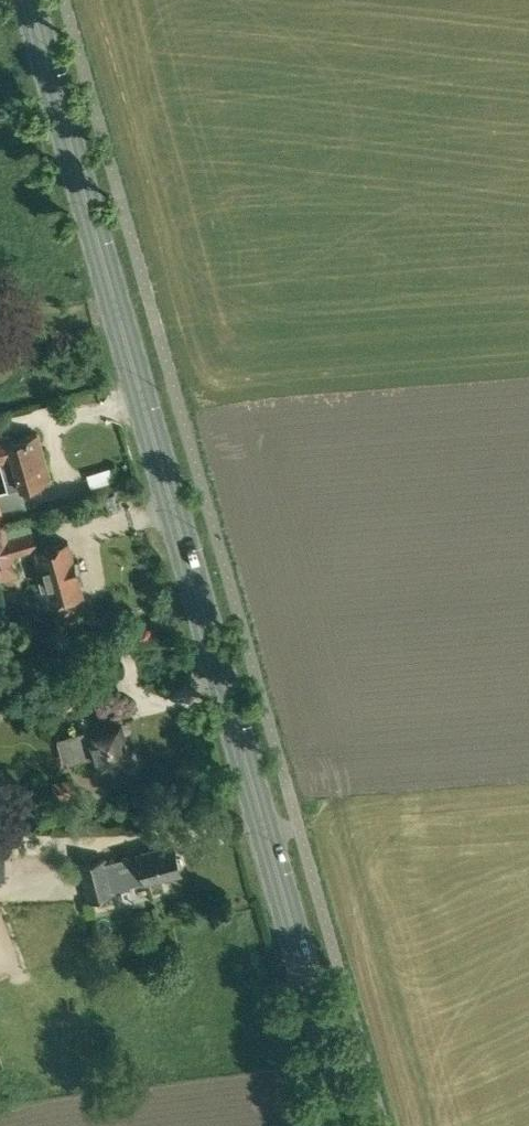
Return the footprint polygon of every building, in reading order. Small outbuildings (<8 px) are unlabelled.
[(8,491),(51,479),(37,431),(11,439),(9,433),(4,434),(3,430),(1,430),(0,424),(0,461),(8,491)] [(36,509),(31,488),(8,493),(13,515),(36,509)] [(8,537),(13,555),(40,547),(35,529),(8,537)] [(47,587),(50,600),(82,591),(68,541),(33,550),(37,565),(36,565),(43,588),(47,587)] [(75,613),(74,604),(63,606),(65,614),(75,613)] [(52,686),(60,712),(92,702),(85,680),(81,682),(78,672),(56,678),(57,684),(52,686)] [(97,754),(101,766),(130,758),(120,723),(91,731),(91,730),(66,736),(59,739),(65,762),(97,754)] [(53,782),(56,800),(76,796),(71,778),(53,782)] [(116,893),(115,889),(145,881),(182,871),(174,843),(108,860),(107,856),(78,864),(88,900),(116,893)]
